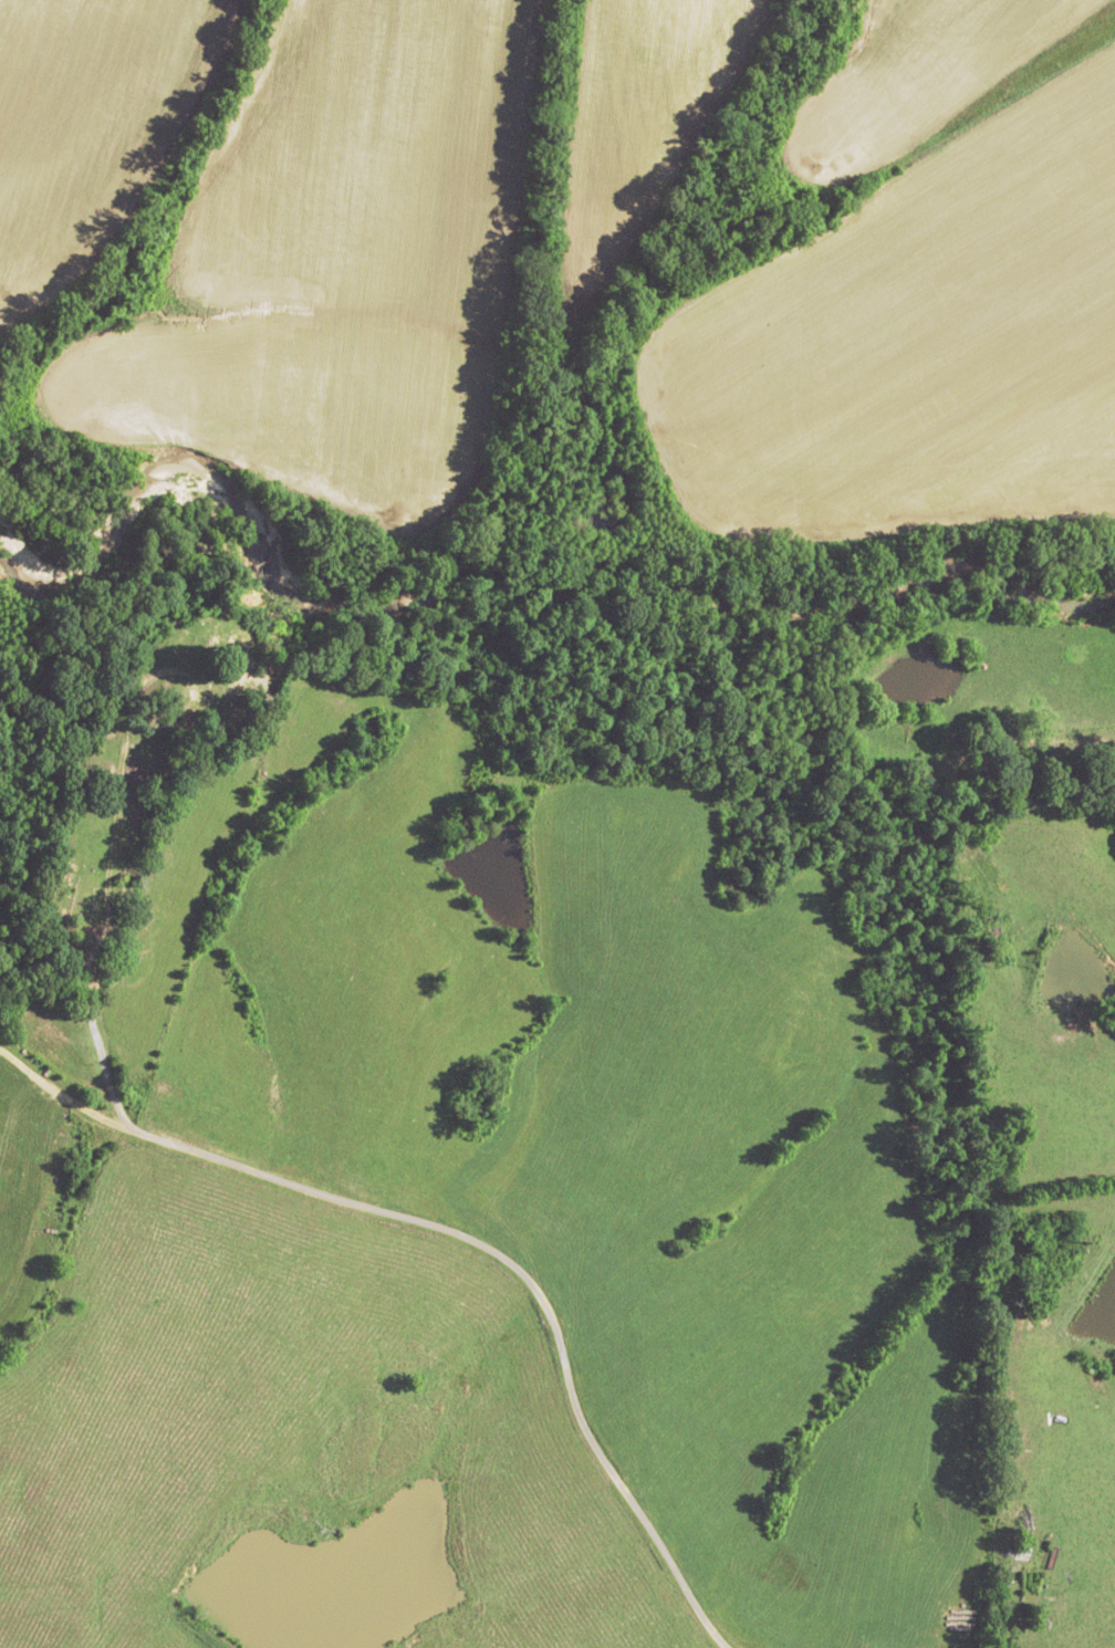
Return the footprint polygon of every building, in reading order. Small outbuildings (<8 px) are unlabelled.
[(1011,1563),(1011,1548),(999,1548),(999,1563),(1011,1563)]
